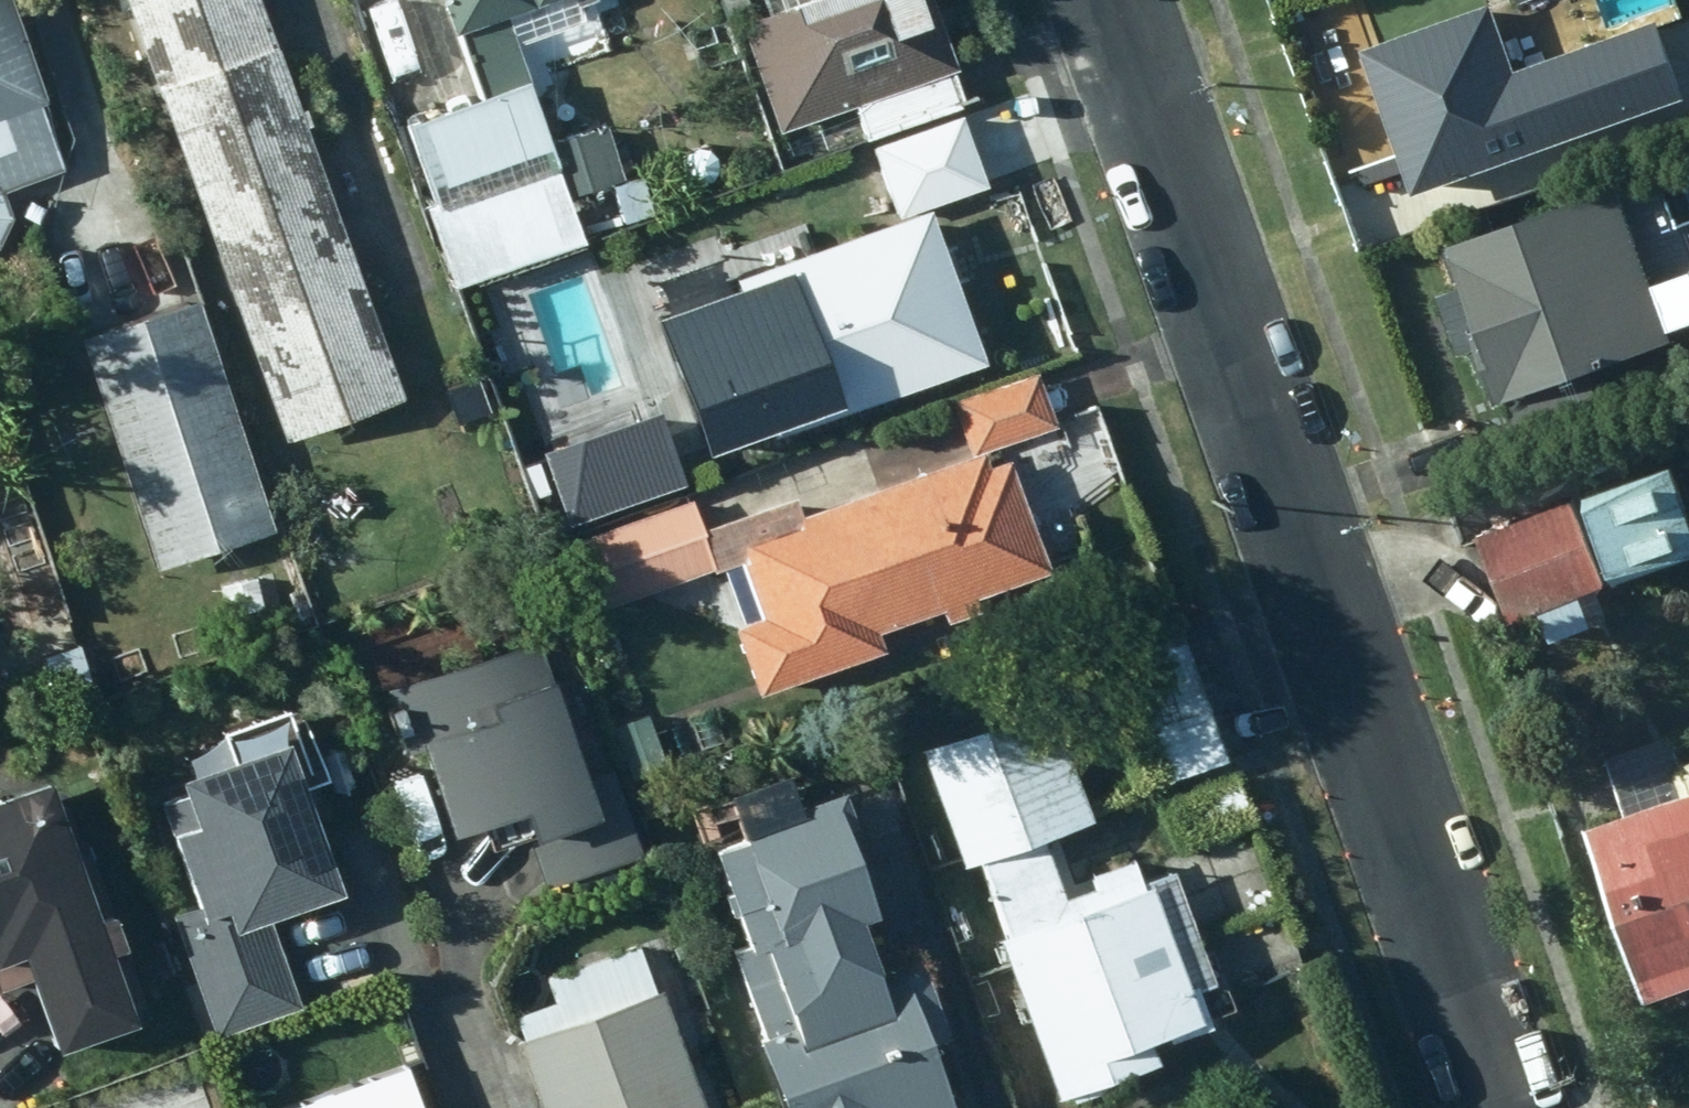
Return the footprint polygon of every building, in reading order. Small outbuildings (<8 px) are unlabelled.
[(2,250),(14,220),(8,194),(69,171),(44,107),(53,104),(14,0),(0,0),(0,250),(2,250)] [(166,93),(288,52),(269,0),(133,0),(166,93)] [(465,36),(469,35),(492,100),(534,85),(522,47),(588,24),(579,0),(453,0),(465,36)] [(735,25),(758,16),(752,0),(726,0),(735,25)] [(965,72),(938,0),(816,0),(817,1),(748,27),(788,132),(861,106),(873,140),(967,104),(956,75),(965,72)] [(1345,46),(1393,196),(1526,152),(1477,0),(1476,0),(1345,46)] [(288,52),(166,93),(228,270),(349,227),(288,52)] [(564,167),(535,88),(411,132),(440,210),(564,167)] [(980,108),(906,134),(926,180),(997,156),(980,108)] [(1614,190),(1641,267),(1688,251),(1688,211),(1674,170),(1614,190)] [(1606,181),(1429,241),(1444,285),(1421,292),(1441,352),(1463,344),(1480,395),(1650,338),(1618,244),(1627,241),(1606,181)] [(710,295),(765,444),(992,361),(938,214),(798,265),(785,227),(717,252),(730,288),(710,295)] [(349,227),(228,270),(290,446),(411,402),(349,227)] [(280,535),(205,302),(78,342),(155,575),(280,535)] [(1062,428),(1043,372),(955,400),(972,455),(1062,428)] [(646,415),(520,459),(548,536),(673,492),(646,415)] [(995,470),(989,454),(806,517),(799,501),(709,532),(698,501),(581,543),(604,613),(746,564),(767,623),(740,632),(763,698),(894,653),(886,633),(948,613),(952,626),(989,614),(983,599),(1059,573),(1021,463),(995,470)] [(1653,470),(1463,535),(1489,617),(1682,552),(1653,470)] [(279,575),(225,585),(235,632),(289,622),(279,575)] [(154,641),(142,603),(84,621),(95,659),(154,641)] [(1174,652),(1164,623),(1079,653),(1132,799),(1217,769),(1202,729),(1174,652)] [(88,712),(67,634),(25,645),(46,723),(88,712)] [(543,645),(393,694),(413,760),(432,752),(462,842),(497,830),(503,850),(536,839),(552,890),(647,859),(618,773),(596,781),(564,683),(557,684),(543,645)] [(970,871),(980,867),(1069,1103),(1172,1066),(1166,1050),(1220,1029),(1206,990),(1201,991),(1162,888),(1150,893),(1139,863),(1069,888),(1051,843),(1103,825),(1059,707),(927,756),(970,871)] [(320,789),(299,730),(238,750),(243,763),(190,782),(194,795),(168,804),(205,909),(176,920),(220,1042),(307,1011),(276,922),(351,894),(315,791),(320,789)] [(1625,999),(1688,978),(1688,756),(1666,767),(1653,739),(1598,757),(1616,813),(1569,829),(1625,999)] [(705,956),(726,1016),(855,972),(838,928),(853,921),(824,839),(835,835),(821,797),(777,812),(766,781),(707,801),(722,844),(686,856),(720,950),(705,956)] [(59,787),(0,808),(0,970),(5,985),(38,973),(67,1053),(146,1026),(123,958),(135,954),(97,845),(81,850),(59,787)] [(524,1042),(548,1107),(711,1107),(681,1023),(708,1012),(685,944),(648,957),(644,947),(554,979),(562,1002),(521,1018),(529,1043),(524,1042)] [(855,972),(726,1016),(735,1043),(728,1045),(751,1107),(926,1107),(907,1053),(924,1047),(893,958),(855,972)]
